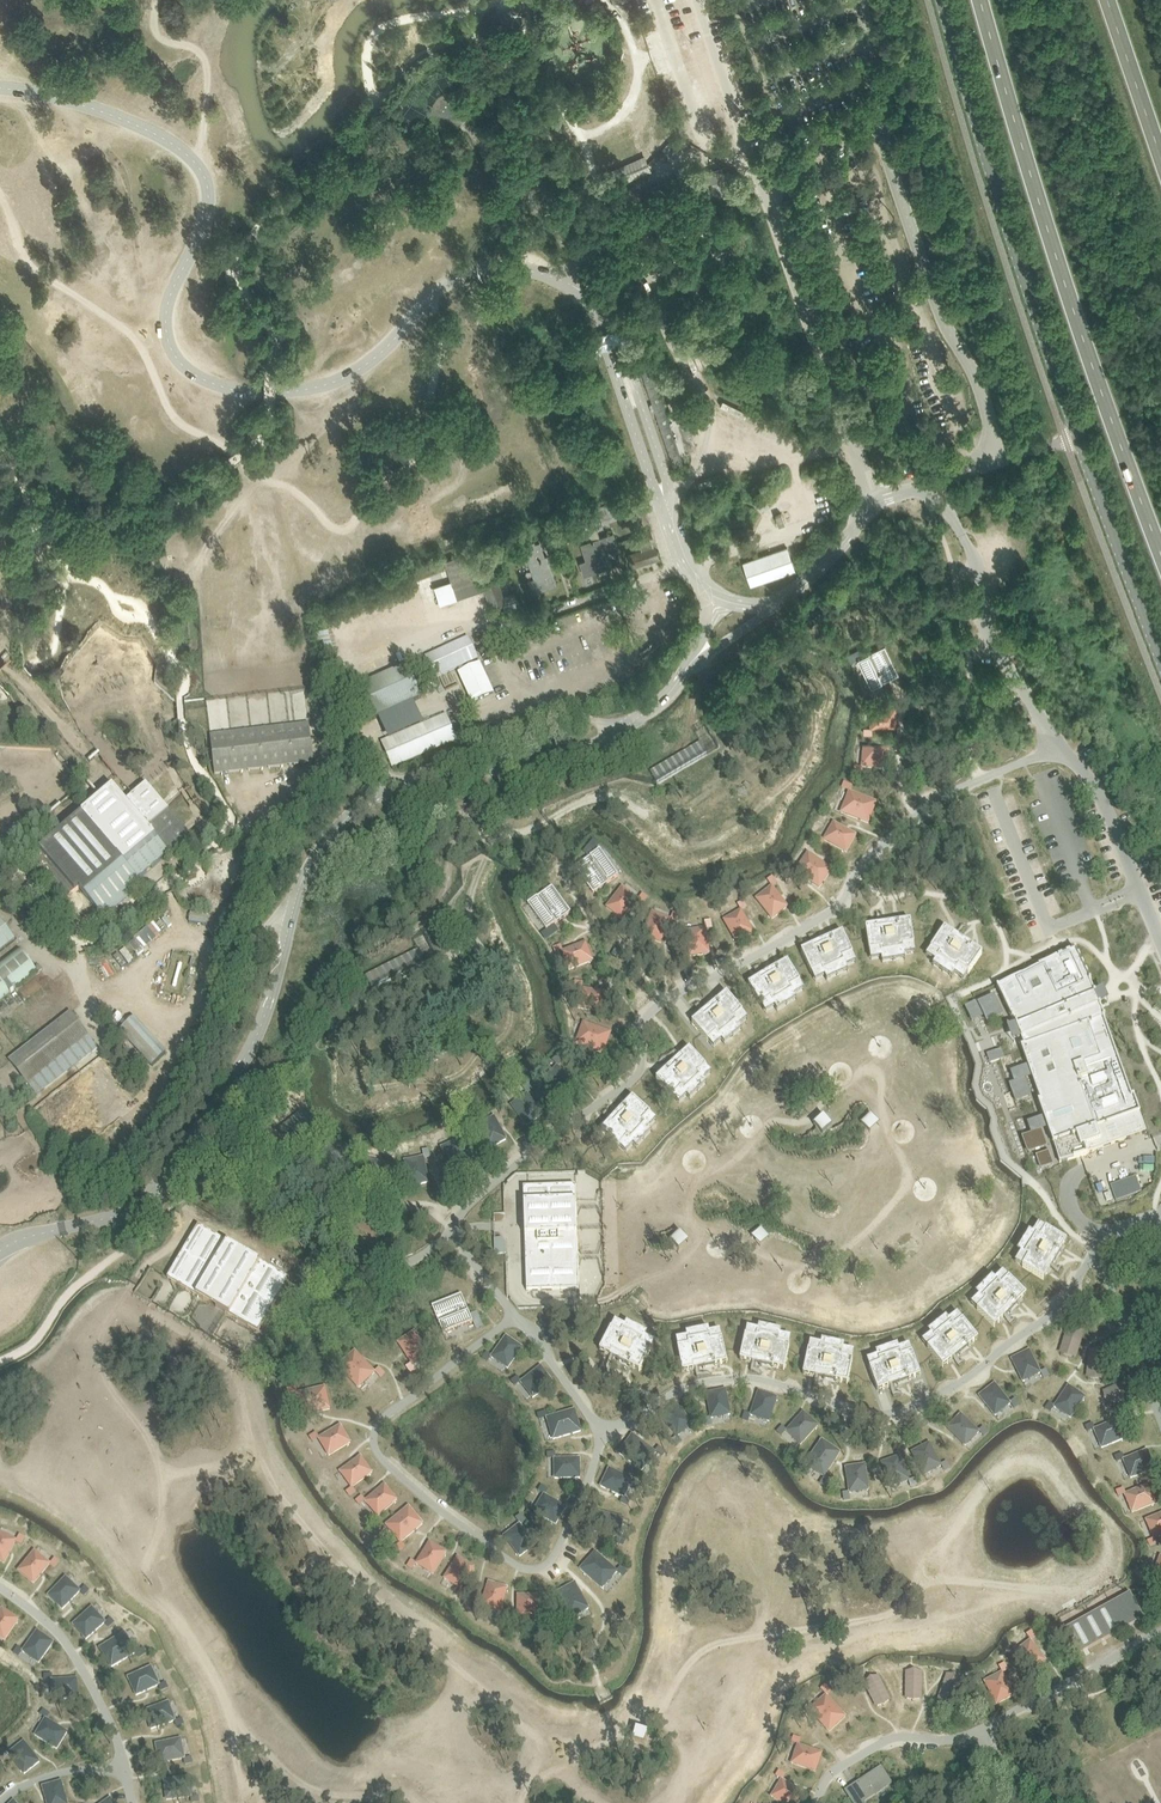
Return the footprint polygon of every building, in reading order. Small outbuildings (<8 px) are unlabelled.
[(633,39),(639,36),(632,23),(626,26),(633,39)] [(649,362),(639,365),(674,467),(684,464),(649,362)] [(618,499),(582,512),(586,525),(595,521),(596,525),(601,523),(600,519),(623,511),(618,499)] [(587,561),(580,563),(580,564),(584,576),(609,567),(605,556),(603,550),(617,545),(613,534),(612,535),(588,543),(581,545),(587,561)] [(529,563),(534,577),(527,580),(531,593),(556,585),(547,556),(545,557),(540,543),(535,545),(534,542),(521,546),(527,564),(529,563)] [(787,547),(741,562),(749,587),(795,572),(787,547)] [(448,582),(433,586),(436,593),(439,604),(486,589),(488,596),(492,607),(504,603),(500,592),(492,567),(485,569),(482,561),(478,563),(474,550),(445,560),(447,567),(453,584),(449,585),(448,582)] [(96,606),(91,614),(118,629),(123,621),(96,606)] [(327,625),(314,628),(319,649),(332,646),(327,625)] [(468,637),(425,657),(435,677),(458,667),(463,665),(477,658),(468,637)] [(899,675),(885,646),(858,659),(871,688),(899,675)] [(422,695),(407,661),(346,688),(362,725),(379,718),(387,737),(380,740),(392,768),(457,740),(445,713),(422,722),(412,699),(422,695)] [(463,665),(458,667),(460,671),(459,672),(473,702),(494,692),(480,662),(465,669),(463,665)] [(871,727),(897,726),(896,707),(871,708),(871,727)] [(232,732),(210,734),(212,751),(215,774),(314,762),(309,723),(291,725),(273,727),(253,729),(232,732)] [(68,744),(75,752),(86,742),(79,734),(68,744)] [(701,742),(650,772),(657,782),(707,753),(701,742)] [(862,766),(888,769),(889,749),(864,747),(862,766)] [(34,855),(32,856),(38,863),(40,865),(43,869),(58,886),(60,889),(63,892),(68,897),(79,888),(103,916),(106,918),(109,915),(135,893),(145,885),(143,883),(139,879),(154,866),(170,853),(191,835),(169,809),(147,783),(129,798),(116,784),(99,799),(82,813),(77,818),(65,828),(34,855)] [(191,788),(183,794),(190,804),(198,798),(191,788)] [(841,812),(869,823),(877,802),(849,791),(841,812)] [(824,839),(846,852),(856,834),(834,822),(824,839)] [(575,867),(593,893),(618,875),(600,849),(575,867)] [(795,871),(820,887),(832,869),(808,852),(795,871)] [(571,911),(552,885),(528,903),(546,929),(571,911)] [(756,898),(772,918),(788,906),(772,886),(756,898)] [(623,887),(607,907),(622,919),(638,899),(623,887)] [(207,925),(210,912),(201,910),(192,908),(191,911),(189,922),(207,925)] [(724,919),(737,942),(754,932),(741,910),(724,919)] [(652,911),(643,935),(661,942),(671,919),(652,911)] [(878,924),(867,926),(870,951),(881,949),(882,953),(905,950),(904,945),(915,944),(911,919),(900,921),(900,925),(879,929),(878,924)] [(15,940),(0,922),(0,952),(15,940)] [(686,931),(690,956),(710,953),(706,927),(686,931)] [(944,928),(931,948),(940,954),(938,958),(957,971),(959,967),(968,973),(982,953),(972,946),(970,950),(962,944),(964,941),(962,939),(960,943),(952,938),(954,934),(944,928)] [(813,945),(802,950),(812,973),(822,968),(824,972),(845,962),(844,958),(854,954),(843,931),(832,936),(834,940),(815,949),(813,945)] [(569,969),(593,960),(586,942),(562,951),(569,969)] [(0,961),(0,999),(36,970),(19,946),(0,961)] [(1076,949),(997,987),(1012,1019),(1013,1018),(1015,1025),(1016,1026),(1013,1027),(1018,1039),(1021,1038),(1024,1045),(1021,1046),(1028,1065),(1031,1075),(1040,1100),(1038,1101),(1043,1117),(1047,1128),(1053,1143),(1054,1143),(1060,1162),(1088,1154),(1087,1153),(1126,1139),(1119,1119),(1139,1112),(1140,1112),(1134,1095),(1132,1096),(1103,1017),(1105,1016),(1104,1014),(1100,1006),(1101,1006),(1100,1004),(1100,1003),(1099,1004),(1095,994),(1096,994),(1095,992),(1095,991),(1094,991),(1091,983),(1091,981),(1076,949)] [(759,978),(749,984),(762,1005),(771,999),(773,1003),(793,991),(791,987),(801,982),(788,961),(778,967),(780,970),(761,981),(759,978)] [(578,1007),(604,1011),(607,992),(581,988),(578,1007)] [(702,1014),(692,1022),(708,1041),(717,1034),(719,1037),(737,1022),(735,1019),(743,1012),(727,993),(718,1001),(721,1004),(704,1017),(702,1014)] [(19,1051),(8,1059),(25,1080),(27,1083),(37,1095),(75,1065),(98,1048),(88,1036),(89,1035),(71,1011),(19,1051)] [(120,1028),(152,1064),(166,1051),(134,1015),(120,1028)] [(576,1043),(604,1053),(611,1032),(584,1022),(576,1043)] [(665,1071),(657,1079),(673,1097),(682,1090),(684,1093),(701,1077),(699,1074),(707,1066),(690,1048),(681,1056),(684,1059),(668,1074),(665,1071)] [(1000,1050),(988,1054),(991,1062),(1003,1057),(1000,1050)] [(543,1080),(561,1098),(575,1084),(557,1066),(543,1080)] [(511,1105),(527,1125),(543,1113),(527,1093),(511,1105)] [(610,1122),(602,1130),(620,1147),(627,1139),(630,1142),(646,1125),(643,1122),(651,1114),(633,1097),(625,1106),(628,1109),(613,1125),(610,1122)] [(301,1112),(278,1130),(292,1147),(315,1130),(301,1112)] [(477,1126),(489,1148),(506,1139),(494,1116),(477,1126)] [(441,1147),(452,1170),(470,1162),(459,1139),(441,1147)] [(404,1161),(410,1186),(429,1182),(424,1157),(404,1161)] [(1136,1177),(1111,1185),(1117,1201),(1142,1192),(1136,1177)] [(575,1186),(523,1187),(527,1290),(579,1288),(575,1186)] [(198,1225),(167,1278),(258,1331),(289,1278),(198,1225)] [(1030,1257),(1024,1267),(1045,1279),(1051,1269),(1048,1267),(1059,1248),(1062,1251),(1068,1240),(1047,1228),(1041,1237),(1038,1235),(1026,1255),(1030,1257)] [(506,1237),(495,1238),(495,1254),(507,1254),(506,1237)] [(986,1302),(978,1310),(996,1327),(1004,1319),(1002,1316),(1017,1300),(1019,1303),(1028,1295),(1010,1277),(1002,1285),(1000,1283),(983,1299),(986,1302)] [(462,1293),(432,1305),(443,1334),(473,1322),(462,1293)] [(937,1341),(929,1348),(944,1367),(954,1360),(951,1357),(968,1343),(970,1346),(980,1339),(964,1320),(955,1327),(953,1323),(935,1338),(937,1341)] [(611,1329),(600,1351),(611,1356),(612,1353),(631,1362),(630,1366),(640,1372),(652,1350),(642,1345),(644,1341),(623,1330),(621,1334),(611,1329)] [(428,1352),(414,1331),(398,1342),(412,1363),(428,1352)] [(1059,1353),(1077,1357),(1081,1337),(1063,1333),(1059,1353)] [(746,1336),(741,1360),(752,1363),(753,1359),(774,1363),(773,1367),(785,1370),(790,1346),(780,1343),(780,1339),(758,1334),(757,1338),(746,1336)] [(508,1368),(522,1347),(506,1336),(492,1356),(508,1368)] [(689,1346),(678,1348),(683,1372),(695,1370),(694,1366),(715,1362),(716,1366),(728,1363),(723,1339),(712,1341),(711,1337),(688,1342),(689,1346)] [(1102,1350),(1090,1348),(1085,1377),(1097,1379),(1102,1350)] [(809,1350),(804,1375),(816,1377),(817,1373),(838,1378),(837,1381),(849,1384),(854,1360),(843,1357),(844,1353),(821,1349),(820,1353),(809,1350)] [(1040,1372),(1029,1349),(1011,1358),(1023,1381),(1040,1372)] [(375,1372),(355,1351),(338,1366),(359,1387),(375,1372)] [(881,1364),(871,1368),(879,1391),(890,1387),(889,1383),(909,1376),(910,1380),(922,1376),(913,1353),(903,1357),(901,1353),(880,1361),(881,1364)] [(405,1366),(412,1373),(416,1368),(410,1361),(405,1366)] [(533,1397),(553,1382),(541,1366),(521,1382),(533,1397)] [(1129,1378),(1102,1389),(1109,1405),(1135,1394),(1129,1378)] [(1010,1403),(995,1383),(979,1395),(995,1415),(1010,1403)] [(1071,1417),(1085,1396),(1069,1385),(1054,1406),(1071,1417)] [(302,1415),(330,1409),(325,1387),(297,1393),(302,1415)] [(730,1414),(725,1389),(706,1393),(711,1418),(730,1414)] [(769,1421),(777,1397),(759,1391),(751,1415),(769,1421)] [(693,1423),(676,1404),(661,1417),(678,1436),(693,1423)] [(553,1439),(581,1431),(575,1409),(547,1418),(553,1439)] [(801,1444),(818,1425),(803,1412),(786,1431),(801,1444)] [(979,1431),(961,1413),(947,1427),(965,1445),(979,1431)] [(1102,1447),(1125,1437),(1118,1419),(1094,1429),(1102,1447)] [(329,1455),(351,1442),(341,1425),(319,1438),(329,1455)] [(656,1452),(632,1434),(619,1452),(642,1470),(656,1452)] [(824,1476),(840,1452),(822,1440),(805,1464),(824,1476)] [(941,1465),(929,1443),(912,1452),(924,1474),(941,1465)] [(1131,1477),(1155,1468),(1147,1450),(1123,1459),(1131,1477)] [(909,1479),(900,1455),(882,1462),(890,1486),(909,1479)] [(352,1487),(372,1472),(361,1456),(340,1471),(352,1487)] [(555,1478),(580,1478),(580,1458),(555,1458),(555,1478)] [(869,1489),(865,1464),(846,1467),(849,1492),(869,1489)] [(632,1479),(609,1468),(601,1486),(624,1497),(632,1479)] [(378,1516),(397,1499),(385,1484),(365,1501),(378,1516)] [(1132,1512),(1156,1502),(1148,1484),(1125,1494),(1132,1512)] [(534,1511),(556,1524),(566,1507),(544,1494),(534,1511)] [(401,1542),(423,1523),(409,1506),(386,1525),(401,1542)] [(1160,1535),(1160,1513),(1146,1519),(1154,1538),(1160,1535)] [(504,1536),(520,1556),(535,1544),(520,1524),(504,1536)] [(4,1562),(16,1540),(0,1531),(0,1560),(4,1562)] [(433,1574),(446,1552),(430,1542),(416,1563),(433,1574)] [(35,1551),(19,1570),(34,1583),(50,1563),(35,1551)] [(617,1571),(595,1552),(580,1569),(602,1588),(617,1571)] [(461,1589),(474,1567),(458,1557),(444,1578),(461,1589)] [(66,1577),(48,1595),(62,1609),(80,1590),(66,1577)] [(500,1612),(508,1587),(489,1581),(481,1606),(500,1612)] [(589,1608),(575,1582),(555,1593),(569,1619),(589,1608)] [(1130,1592),(1065,1628),(1079,1653),(1144,1617),(1130,1592)] [(537,1621),(537,1595),(518,1595),(517,1620),(537,1621)] [(92,1607),(73,1624),(86,1639),(105,1622),(92,1607)] [(19,1618),(2,1608),(0,1611),(0,1637),(5,1640),(19,1618)] [(39,1662),(54,1641),(38,1630),(23,1651),(39,1662)] [(125,1632),(100,1648),(112,1667),(137,1651),(125,1632)] [(1015,1652),(1030,1672),(1046,1660),(1031,1640),(1015,1652)] [(151,1666),(128,1677),(136,1695),(159,1684),(151,1666)] [(922,1669),(906,1669),(905,1698),(922,1698),(922,1669)] [(955,1703),(960,1675),(944,1672),(939,1700),(955,1703)] [(985,1681),(997,1704),(1014,1695),(1002,1672),(985,1681)] [(875,1706),(890,1700),(879,1674),(864,1680),(875,1706)] [(53,1699),(78,1697),(77,1678),(52,1680),(53,1699)] [(809,1710),(829,1731),(846,1716),(826,1695),(809,1710)] [(168,1701),(144,1710),(151,1729),(175,1720),(168,1701)] [(35,1735),(57,1748),(67,1731),(46,1718),(35,1735)] [(181,1738),(156,1743),(160,1763),(185,1758),(181,1738)] [(9,1753),(24,1773),(40,1761),(24,1741),(9,1753)] [(792,1763),(816,1771),(822,1752),(798,1744),(792,1763)] [(846,1791),(854,1802),(863,1802),(862,1802),(891,1783),(881,1768),(846,1791)] [(189,1777),(164,1780),(166,1799),(192,1796),(189,1777)] [(783,1802),(797,1802),(804,1792),(782,1779),(772,1796),(783,1802)] [(61,1781),(43,1786),(47,1802),(68,1802),(61,1781)]
